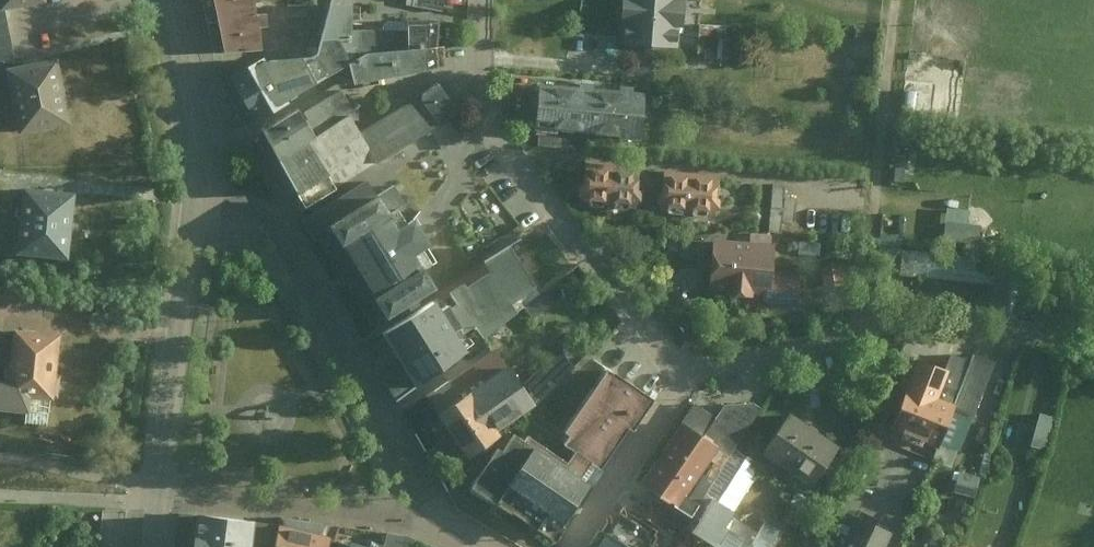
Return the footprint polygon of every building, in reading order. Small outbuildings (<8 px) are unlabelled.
[(264,44),(257,28),(266,29),(265,16),(252,15),(250,0),(203,0),(215,49),(264,44)] [(290,27),(306,26),(312,0),(290,0),(290,27)] [(309,30),(343,42),(345,23),(352,22),(353,0),(316,0),(309,30)] [(417,6),(445,9),(446,0),(418,0),(417,6)] [(633,36),(680,40),(683,0),(623,0),(622,15),(634,16),(633,36)] [(6,9),(0,11),(0,64),(18,60),(6,9)] [(345,23),(343,42),(351,45),(409,42),(409,17),(375,17),(375,22),(352,22),(345,23)] [(446,17),(409,17),(409,42),(446,41),(446,17)] [(703,20),(702,56),(727,57),(728,21),(703,20)] [(269,95),(331,57),(339,58),(351,45),(343,42),(309,30),(310,36),(309,43),(307,49),(300,54),(293,54),(284,55),(235,56),(220,58),(217,66),(244,118),(272,99),(269,95)] [(351,45),(339,58),(342,79),(372,77),(372,71),(411,67),(409,42),(351,45)] [(57,56),(6,66),(18,131),(69,122),(57,56)] [(596,84),(539,81),(536,124),(594,127),(596,84)] [(259,135),(299,198),(305,208),(362,172),(458,112),(440,83),(362,132),(339,96),(296,123),(291,115),(259,135)] [(655,87),(596,84),(594,127),(653,130),(655,87)] [(614,162),(584,160),(581,198),(611,201),(614,162)] [(643,164),(614,162),(611,201),(640,203),(643,164)] [(695,170),(668,168),(665,205),(692,208),(695,170)] [(722,173),(695,170),(692,208),(719,210),(722,173)] [(366,181),(306,218),(318,238),(322,235),(374,321),(430,286),(409,252),(425,243),(410,218),(394,227),(366,181)] [(789,183),(776,182),(775,205),(788,206),(789,183)] [(77,191),(23,186),(16,253),(70,258),(77,191)] [(801,198),(790,197),(788,220),(799,221),(801,198)] [(983,240),(984,221),(972,221),(972,206),(949,205),(948,238),(983,240)] [(785,210),(776,209),(774,228),(784,229),(785,210)] [(778,239),(714,235),(710,285),(771,290),(770,300),(805,302),(807,273),(776,271),(778,239)] [(378,363),(399,395),(521,314),(512,300),(535,285),(507,244),(482,261),(485,267),(387,332),(395,344),(389,348),(393,353),(378,363)] [(1000,301),(1004,258),(898,248),(896,275),(984,283),(982,300),(996,301),(995,314),(1006,315),(1007,301),(1000,301)] [(826,284),(849,281),(846,259),(823,262),(826,284)] [(61,331),(15,327),(12,366),(0,365),(0,408),(27,410),(26,420),(48,422),(49,412),(53,413),(55,397),(61,331)] [(524,377),(542,397),(584,359),(567,339),(524,377)] [(956,366),(946,392),(970,401),(989,408),(1008,358),(965,342),(956,366)] [(441,409),(513,363),(500,344),(405,406),(417,425),(441,409)] [(923,354),(896,426),(952,447),(970,401),(946,392),(956,366),(923,354)] [(612,358),(559,430),(607,466),(661,394),(612,358)] [(441,409),(470,454),(504,432),(499,425),(537,400),(513,363),(441,409)] [(699,404),(646,476),(694,512),(706,495),(748,440),(699,404)] [(792,410),(767,449),(820,482),(845,443),(792,410)] [(1038,435),(1020,430),(1015,452),(1032,456),(1038,435)] [(584,487),(506,438),(474,489),(552,538),(584,487)] [(982,475),(962,469),(957,489),(977,494),(982,475)] [(681,528),(715,546),(773,546),(783,525),(765,517),(752,537),(719,521),(727,505),(706,495),(694,512),(681,528)] [(195,510),(192,546),(261,546),(264,516),(195,510)] [(845,546),(884,546),(893,529),(860,513),(845,546)] [(603,546),(653,546),(662,531),(647,522),(644,528),(623,515),(603,546)] [(264,516),(261,546),(327,546),(330,531),(264,516)] [(347,546),(393,546),(350,536),(347,546)] [(677,546),(703,546),(683,536),(677,546)]
